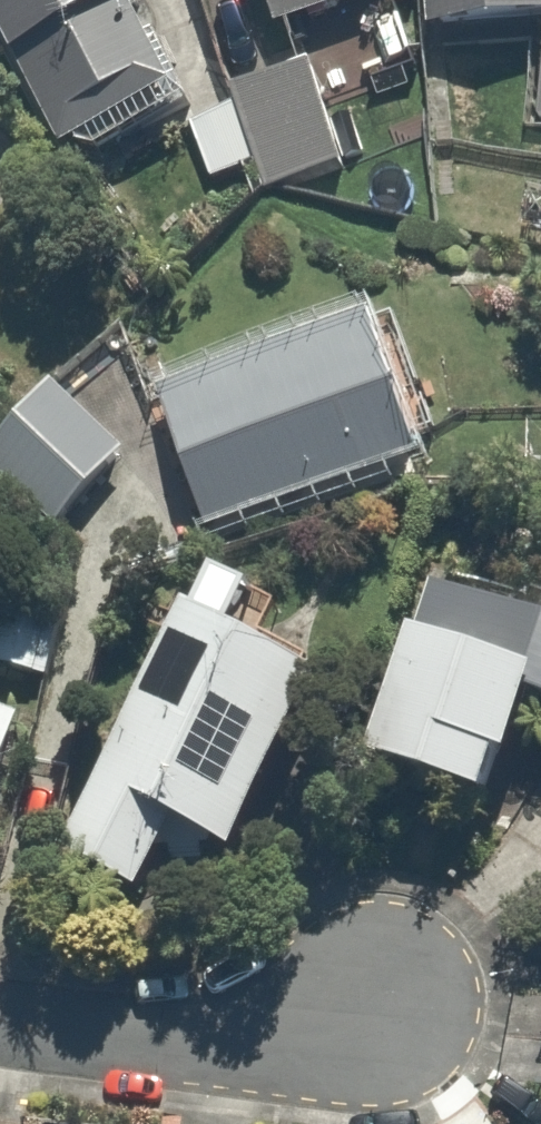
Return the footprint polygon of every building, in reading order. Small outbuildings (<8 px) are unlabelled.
[(71,152),(178,89),(126,0),(0,0),(0,31),(71,152)] [(277,32),(373,0),(266,0),(277,32)] [(540,20),(540,0),(433,0),(435,28),(540,20)] [(240,87),(244,100),(185,121),(208,187),(268,165),(276,187),(351,161),(314,60),(240,87)] [(428,459),(417,426),(433,420),(399,315),(383,320),(166,391),(211,530),(428,459)] [(0,432),(0,463),(97,565),(171,496),(59,376),(0,432)] [(540,726),(540,617),(449,580),(379,753),(509,806),(540,726)] [(16,583),(0,629),(0,667),(49,685),(77,605),(16,583)] [(149,884),(177,834),(237,867),(344,678),(268,635),(203,598),(68,838),(149,884)] [(29,724),(0,711),(0,791),(29,724)]
